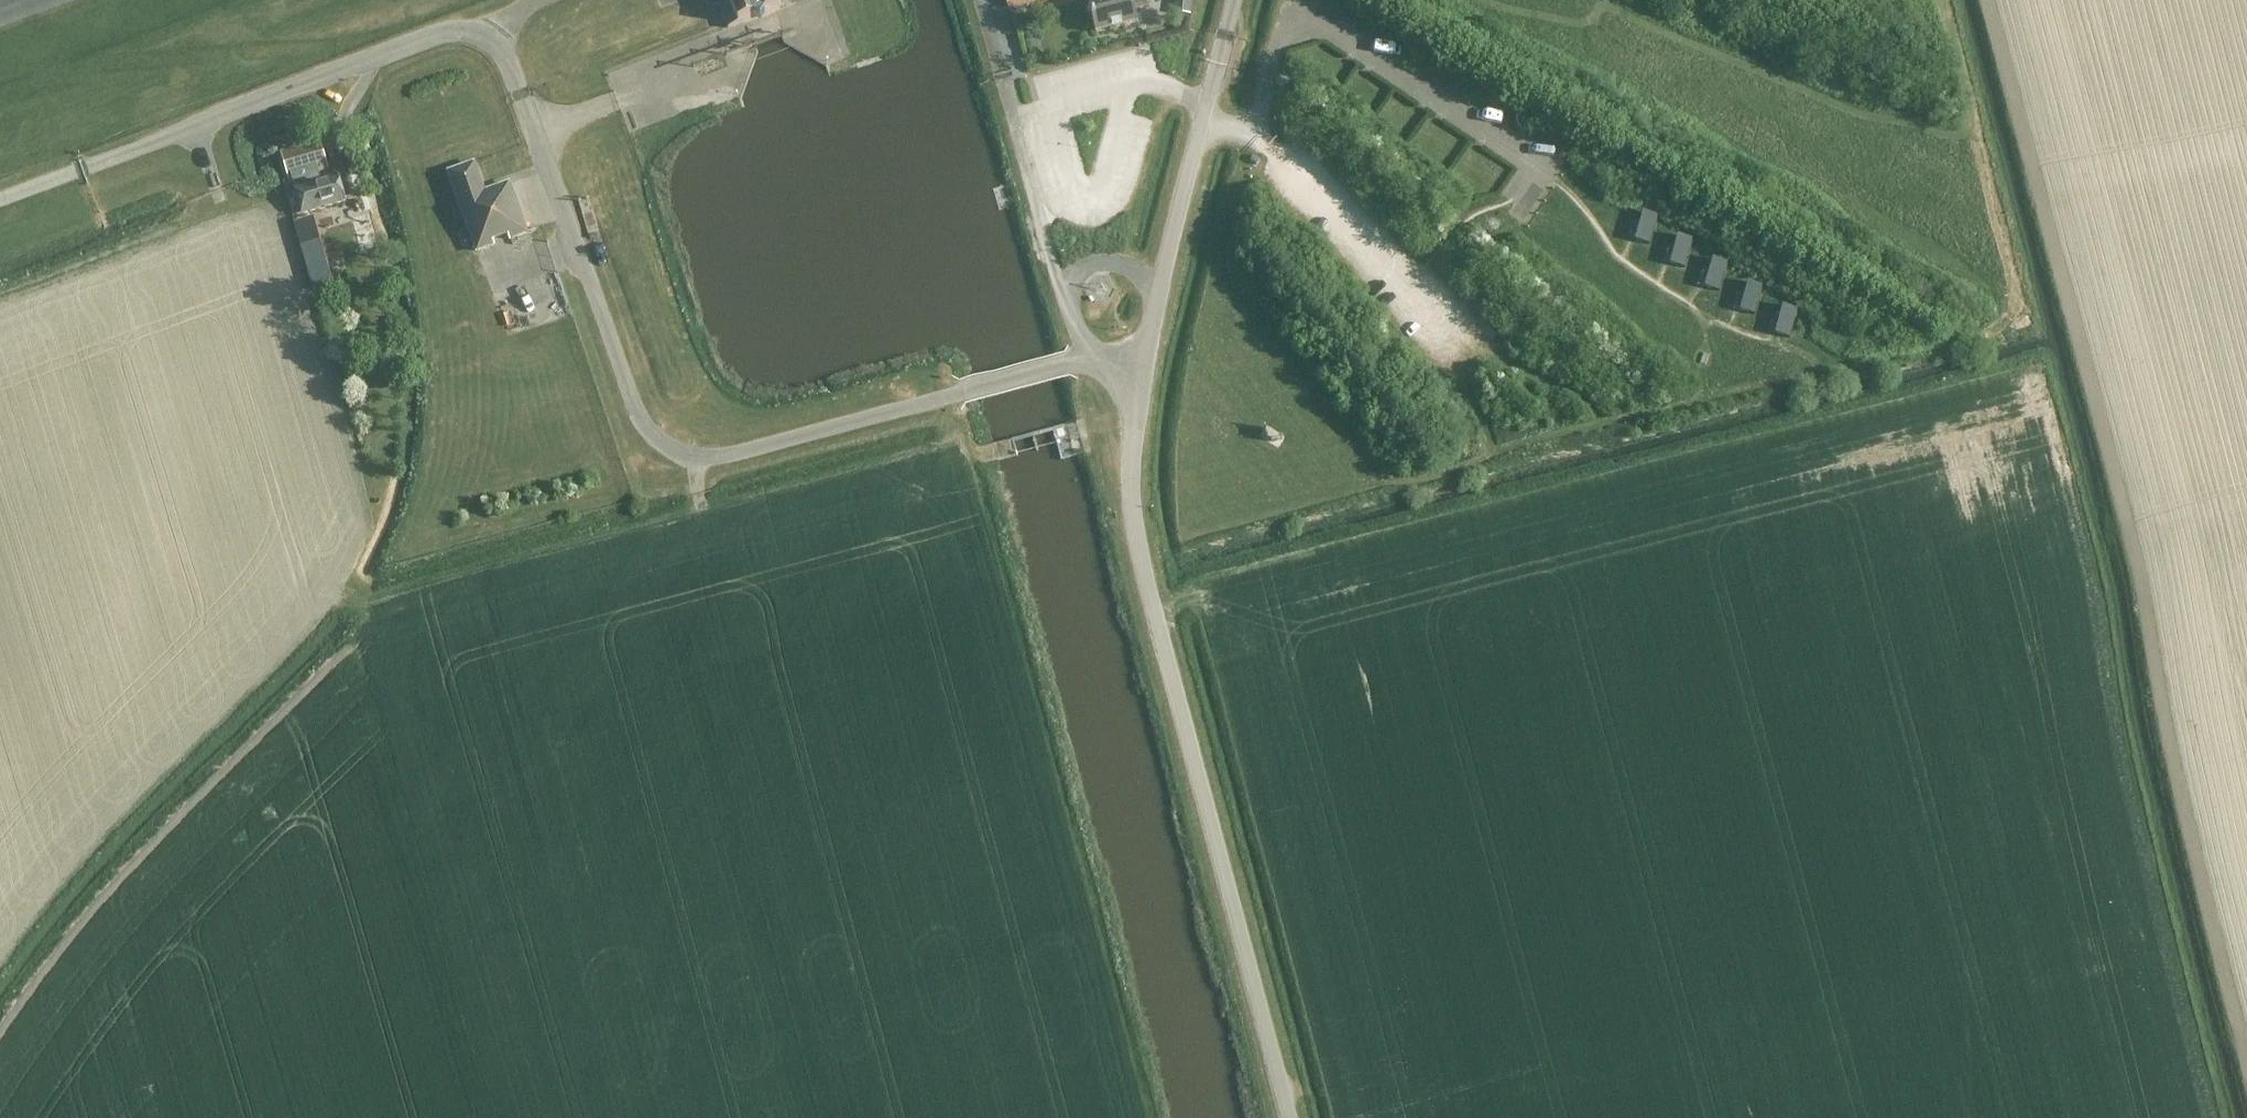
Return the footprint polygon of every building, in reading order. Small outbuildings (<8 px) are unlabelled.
[(789,0),(718,0),(728,27),(790,4),(789,0)] [(1095,30),(1137,19),(1132,2),(1141,0),(1087,0),(1095,30)] [(1190,14),(1192,0),(1174,0),(1173,12),(1190,14)] [(319,143),(280,155),(280,156),(287,182),(293,180),(295,186),(318,179),(317,173),(327,170),(319,143)] [(508,183),(484,191),(473,162),(448,171),(476,250),(494,244),(492,238),(506,232),(509,239),(526,232),(508,183)] [(295,186),(293,186),(301,215),(348,201),(340,173),(318,179),(295,186)] [(1109,209),(1087,213),(1089,225),(1111,221),(1109,209)] [(1643,211),(1635,239),(1649,244),(1658,215),(1643,211)] [(1677,234),(1670,263),(1684,267),(1692,238),(1677,234)] [(332,285),(318,236),(299,241),(313,290),(332,285)] [(1727,262),(1713,257),(1704,286),(1719,290),(1727,262)] [(1762,285),(1748,281),(1740,310),(1754,314),(1762,285)] [(1797,308),(1782,304),(1774,333),(1789,337),(1797,308)]
